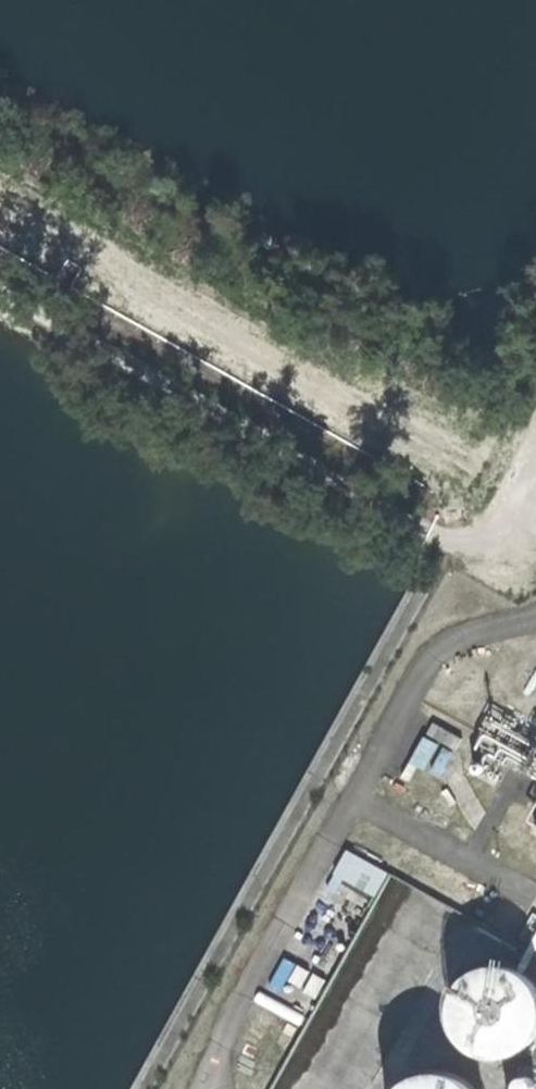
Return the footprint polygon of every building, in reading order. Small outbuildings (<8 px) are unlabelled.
[(420,773),(439,785),(461,749),(431,730),(398,784),(409,791),(420,773)] [(379,896),(392,870),(351,849),(337,874),(379,896)] [(535,960),(535,928),(519,919),(506,944),(535,960)] [(499,1067),(514,1057),(525,1039),(528,1022),(525,1003),(514,986),(498,976),(478,972),(458,976),(443,986),(433,1000),(428,1022),(431,1039),(443,1057),(459,1068),(478,1072),(499,1067)]
